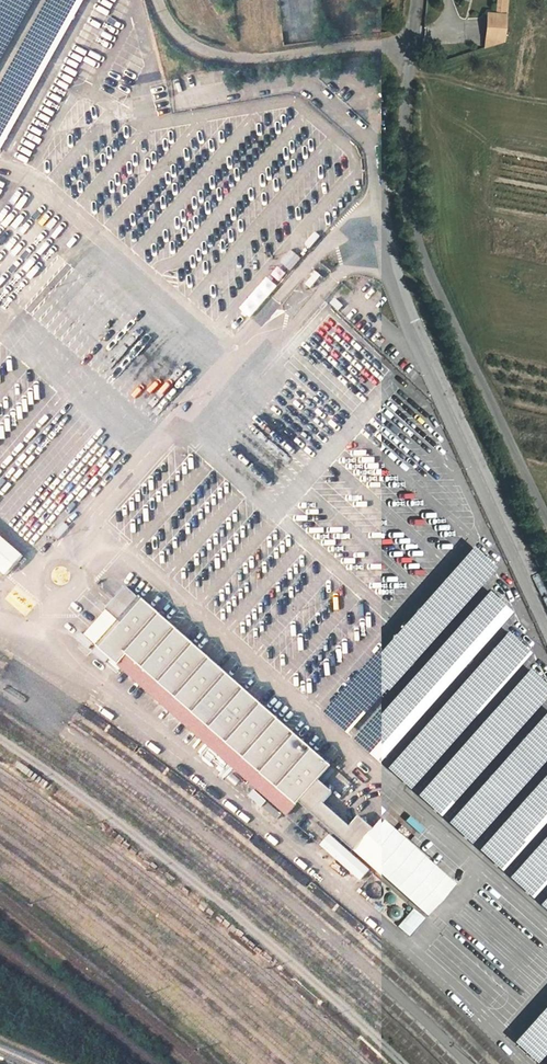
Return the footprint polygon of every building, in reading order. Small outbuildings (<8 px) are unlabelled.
[(507,44),(508,0),(496,0),(496,11),(486,11),(485,44),(507,44)] [(320,266),(305,283),(312,289),(327,271),(320,266)] [(302,287),(294,296),(298,299),(306,291),(302,287)] [(6,575),(23,556),(0,537),(0,570),(6,575)] [(474,545),(392,633),(397,652),(401,655),(404,666),(419,662),(421,668),(417,672),(423,691),(430,688),(459,657),(474,653),(512,613),(510,607),(487,586),(485,579),(493,571),(489,559),(474,545)] [(119,621),(97,647),(287,815),(299,803),(354,849),(373,829),(359,817),(350,827),(322,804),(332,792),(318,780),(330,765),(140,597),(138,599),(125,588),(106,610),(119,621)] [(87,617),(92,622),(105,607),(95,598),(87,607),(92,611),(87,617)] [(493,666),(495,665),(505,675),(530,650),(509,630),(483,657),(493,666)] [(387,765),(503,870),(522,848),(525,822),(518,816),(546,808),(546,773),(498,828),(500,802),(497,798),(497,791),(507,788),(503,793),(509,793),(510,789),(513,792),(519,786),(508,776),(481,783),(484,760),(482,759),(485,758),(478,751),(485,744),(482,743),(442,754),(491,700),(492,691),(484,684),(487,655),(387,765)] [(253,789),(248,795),(261,807),(266,800),(253,789)] [(293,820),(304,829),(312,820),(301,810),(293,820)] [(307,831),(317,841),(322,837),(311,827),(307,831)] [(330,836),(321,845),(360,879),(369,870),(330,836)] [(523,882),(533,894),(543,886),(534,873),(523,882)] [(409,935),(425,916),(414,906),(397,926),(409,935)] [(514,1041),(541,1063),(546,1063),(546,1003),(514,1041)]
